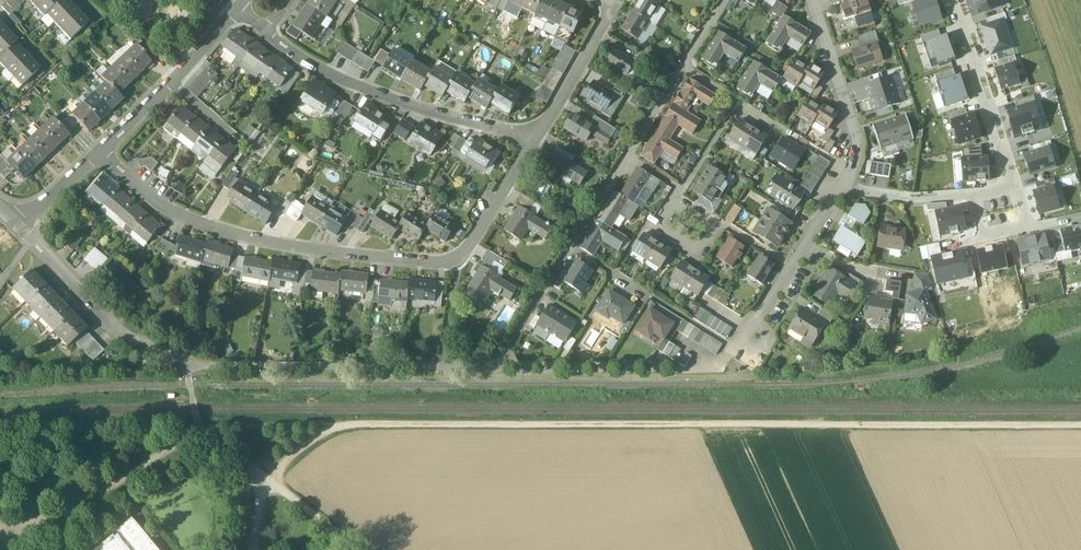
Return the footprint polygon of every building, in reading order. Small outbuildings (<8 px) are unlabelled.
[(12,0),(9,0),(6,3),(14,12),(19,7),(12,0)] [(35,8),(44,0),(27,0),(35,8)] [(35,8),(44,17),(46,15),(61,0),(44,0),(35,8)] [(46,15),(54,23),(72,6),(66,0),(61,0),(46,15)] [(308,6),(326,18),(335,4),(338,0),(311,0),(308,6)] [(487,4),(496,9),(501,0),(489,0),(487,4)] [(496,9),(506,14),(510,4),(509,4),(511,0),(501,0),(496,9)] [(509,4),(510,4),(522,10),(527,0),(511,0),(509,4)] [(522,10),(535,16),(542,0),(527,0),(522,10)] [(553,0),(542,0),(535,16),(547,21),(557,2),(553,0)] [(648,0),(640,0),(632,13),(648,23),(658,6),(648,0)] [(840,6),(845,21),(854,18),(857,28),(874,23),(866,0),(859,0),(845,5),(840,6)] [(941,19),(934,0),(927,0),(913,5),(920,26),(941,19)] [(974,6),(975,6),(978,15),(1002,7),(999,0),(972,0),(974,6)] [(776,2),(770,12),(775,15),(775,16),(782,5),(777,1),(776,2)] [(569,7),(557,2),(547,21),(559,27),(560,27),(569,7)] [(14,12),(6,3),(1,7),(10,16),(14,12)] [(342,9),(335,4),(326,18),(333,22),(342,9)] [(782,5),(775,16),(781,19),(783,16),(788,8),(782,5)] [(72,6),(54,23),(62,32),(80,14),(72,6)] [(326,18),(308,6),(293,28),(301,33),(312,40),(319,44),(333,22),(326,18)] [(569,7),(560,27),(572,33),(582,14),(569,7)] [(632,13),(621,30),(637,40),(642,32),(644,33),(650,24),(648,23),(632,13)] [(80,14),(62,32),(70,40),(88,23),(80,14)] [(1005,14),(986,20),(988,26),(1002,21),(1007,20),(1005,14)] [(811,33),(783,16),(781,19),(766,43),(775,49),(777,46),(781,49),(788,38),(802,47),(811,33)] [(1002,21),(988,26),(982,28),(992,55),(1011,48),(1002,21)] [(0,26),(0,42),(9,33),(1,25),(0,26)] [(293,28),(293,27),(291,26),(286,34),(297,41),(301,33),(293,28)] [(560,27),(559,27),(554,38),(567,44),(572,33),(560,27)] [(243,61),(230,52),(243,35),(236,30),(222,47),(225,49),(224,52),(225,53),(221,58),(232,65),(233,63),(239,67),(243,61)] [(919,37),(922,44),(941,38),(938,31),(919,37)] [(746,49),(719,32),(701,60),(711,66),(712,63),(717,66),(724,55),(737,63),(746,49)] [(875,32),(862,36),(866,48),(876,45),(876,46),(879,45),(875,32)] [(0,42),(0,58),(15,44),(17,42),(9,33),(0,42)] [(255,44),(243,35),(230,52),(243,61),(255,44)] [(931,69),(956,61),(947,35),(941,38),(922,44),(931,69)] [(341,56),(348,45),(342,42),(335,52),(341,56)] [(0,58),(0,65),(5,70),(23,52),(15,44),(0,58)] [(268,53),(255,44),(243,61),(255,70),(268,53)] [(135,45),(124,56),(140,74),(152,63),(135,45)] [(346,60),(353,49),(348,45),(341,56),(346,60)] [(866,48),(852,53),(857,68),(881,60),(876,46),(876,45),(866,48)] [(575,52),(564,46),(561,51),(572,58),(575,52)] [(653,55),(640,47),(637,52),(650,61),(653,55)] [(352,63),(359,52),(353,49),(346,60),(352,63)] [(635,63),(614,50),(606,64),(633,81),(638,72),(632,68),(635,63)] [(572,58),(561,51),(558,57),(569,63),(572,58)] [(23,52),(5,70),(13,78),(31,61),(23,52)] [(357,67),(364,56),(359,52),(352,63),(357,67)] [(650,61),(637,52),(633,58),(646,66),(650,61)] [(280,61),(268,53),(255,70),(268,79),(280,61)] [(411,65),(392,53),(382,69),(401,81),(411,65)] [(140,74),(124,56),(112,67),(129,84),(140,74)] [(363,70),(370,59),(364,56),(357,67),(363,70)] [(569,63),(558,57),(555,63),(566,69),(569,63)] [(1014,57),(996,63),(998,69),(1013,63),(1016,62),(1014,57)] [(369,74),(376,63),(370,59),(363,70),(369,74)] [(808,69),(794,60),(783,78),(797,87),(800,81),(808,69)] [(31,61),(13,78),(21,87),(39,70),(31,61)] [(280,61),(268,79),(280,88),(293,71),(280,61)] [(782,79),(754,62),(737,90),(746,95),(748,93),(753,95),(760,84),(774,93),(782,79)] [(566,69),(555,63),(551,69),(563,75),(566,69)] [(1020,85),(1013,63),(998,69),(994,70),(1001,91),(1020,85)] [(430,77),(411,65),(401,81),(420,92),(423,87),(430,77)] [(824,74),(810,65),(808,69),(800,81),(814,90),(817,86),(824,74)] [(129,84),(112,67),(101,78),(105,83),(117,95),(129,84)] [(218,76),(208,68),(204,73),(214,81),(218,76)] [(563,75),(551,69),(548,74),(560,81),(563,75)] [(934,76),(936,82),(956,76),(954,69),(934,76)] [(452,83),(433,71),(430,77),(423,87),(442,98),(445,93),(452,83)] [(214,81),(204,73),(200,77),(209,86),(214,81)] [(560,81),(548,74),(545,80),(557,86),(560,81)] [(881,74),(868,78),(870,84),(883,80),(881,74)] [(936,82),(945,109),(970,101),(961,74),(956,76),(936,82)] [(209,86),(200,77),(195,82),(205,91),(209,86)] [(474,88),(455,77),(452,83),(445,93),(464,105),(468,99),(474,88)] [(870,84),(869,84),(867,85),(871,98),(895,91),(891,77),(870,84)] [(717,97),(689,79),(673,104),(687,113),(696,100),(710,108),(717,97)] [(557,86),(545,80),(542,86),(553,92),(557,86)] [(205,91),(195,82),(188,91),(198,99),(205,91)] [(117,95),(105,83),(94,94),(110,111),(122,100),(117,95)] [(335,97),(314,83),(301,103),(323,116),(324,114),(335,97)] [(496,95),(477,83),(474,88),(468,99),(486,110),(489,105),(496,95)] [(612,91),(611,94),(594,83),(585,97),(602,107),(599,113),(610,120),(624,98),(623,98),(612,91)] [(627,92),(616,85),(612,91),(623,98),(624,98),(627,92)] [(553,92),(542,86),(537,95),(548,102),(553,92)] [(822,89),(817,86),(814,90),(810,97),(815,100),(822,89)] [(512,94),(501,87),(496,95),(489,105),(508,117),(518,101),(510,96),(512,94)] [(895,91),(871,98),(876,112),(878,111),(879,111),(892,107),(899,104),(895,91)] [(110,111),(94,94),(82,104),(99,122),(110,111)] [(1034,96),(1015,102),(1017,110),(1034,104),(1036,103),(1034,96)] [(342,101),(335,97),(324,114),(332,118),(342,101)] [(348,105),(342,101),(332,118),(337,122),(339,118),(348,105)] [(821,110),(807,101),(798,117),(811,125),(814,122),(821,110)] [(99,122),(82,104),(71,115),(71,116),(79,124),(87,133),(99,122)] [(687,113),(673,104),(656,132),(670,141),(681,124),(688,128),(685,131),(692,136),(701,122),(687,113)] [(1017,110),(1008,113),(1013,129),(1012,129),(1015,139),(1041,130),(1037,115),(1034,104),(1017,110)] [(348,105),(339,118),(345,122),(354,108),(348,105)] [(377,112),(366,106),(355,123),(374,135),(382,123),(385,118),(377,112)] [(838,114),(824,106),(821,110),(814,122),(828,130),(828,129),(838,114)] [(195,118),(181,107),(163,130),(177,141),(182,135),(195,118)] [(892,107),(879,111),(881,117),(894,113),(892,107)] [(952,122),(968,117),(965,109),(946,115),(949,124),(952,123),(952,122)] [(79,124),(71,116),(71,115),(70,114),(64,120),(73,129),(79,124)] [(968,117),(952,122),(952,123),(959,145),(981,138),(979,130),(977,122),(976,122),(973,115),(968,117)] [(573,116),(565,130),(585,143),(594,129),(590,126),(573,116)] [(905,116),(893,120),(892,120),(886,122),(885,122),(885,123),(873,127),(873,126),(873,127),(880,150),(881,150),(912,139),(912,140),(913,139),(906,116),(905,116)] [(58,125),(52,118),(40,130),(57,147),(68,136),(67,135),(58,125)] [(209,129),(195,118),(182,135),(195,146),(209,129)] [(595,118),(590,126),(610,138),(615,130),(595,118)] [(73,129),(64,120),(58,125),(67,135),(73,129)] [(753,130),(739,121),(729,138),(743,147),(753,130)] [(394,135),(405,141),(413,128),(402,122),(394,135)] [(382,123),(374,135),(371,139),(380,144),(390,129),(382,123)] [(442,137),(422,124),(410,144),(430,157),(440,140),(442,137)] [(209,129),(195,146),(209,157),(223,140),(209,129)] [(828,130),(821,140),(827,144),(829,140),(834,133),(828,129),(828,130)] [(57,147),(40,130),(29,140),(45,158),(57,147)] [(766,139),(753,130),(743,147),(756,155),(766,139)] [(670,141),(656,132),(640,157),(654,166),(663,152),(677,161),(684,150),(670,141)] [(448,145),(447,146),(453,149),(460,138),(454,135),(450,142),(448,145)] [(468,143),(460,138),(453,149),(462,154),(468,143)] [(467,156),(475,143),(470,139),(462,154),(466,158),(467,156)] [(801,151),(783,139),(772,157),(790,168),(801,151)] [(29,140),(17,151),(34,169),(45,158),(29,140)] [(223,140),(209,157),(223,168),(237,151),(223,140)] [(498,152),(477,140),(475,143),(467,156),(479,163),(477,166),(486,171),(498,152)] [(568,147),(557,140),(553,147),(564,153),(568,147)] [(827,144),(822,151),(828,154),(835,143),(829,140),(827,144)] [(1050,141),(1032,147),(1034,154),(1049,149),(1052,148),(1050,141)] [(962,151),(963,160),(982,158),(981,147),(962,151)] [(1034,154),(1023,157),(1029,176),(1055,167),(1049,149),(1034,154)] [(34,169),(17,151),(6,162),(9,166),(13,170),(22,180),(34,169)] [(571,163),(554,152),(538,178),(554,188),(563,173),(581,184),(588,174),(571,163)] [(239,153),(233,160),(237,164),(243,156),(239,153)] [(209,157),(204,164),(218,175),(223,168),(209,157)] [(830,164),(819,157),(815,162),(826,169),(830,164)] [(962,160),(964,184),(989,182),(988,158),(982,158),(963,160),(962,160)] [(158,164),(151,159),(139,161),(140,169),(145,168),(151,173),(158,164)] [(0,165),(0,174),(9,166),(6,162),(4,161),(0,165)] [(826,169),(815,162),(812,168),(823,175),(826,169)] [(878,164),(872,163),(870,176),(876,177),(878,164)] [(884,165),(878,164),(876,177),(882,178),(884,165)] [(891,166),(884,165),(882,178),(889,179),(891,166)] [(0,174),(0,176),(3,179),(13,170),(9,166),(0,174)] [(716,173),(713,170),(713,169),(709,167),(709,168),(705,173),(705,174),(706,175),(702,181),(723,194),(727,187),(726,184),(724,183),(727,179),(727,178),(717,172),(716,173)] [(823,175),(812,168),(808,174),(819,181),(823,175)] [(660,183),(638,169),(621,197),(634,205),(638,197),(647,203),(653,194),(660,183)] [(238,176),(232,172),(222,187),(229,191),(238,176)] [(819,181),(808,174),(805,179),(816,186),(819,181)] [(101,177),(89,191),(104,204),(117,190),(101,177)] [(798,190),(776,177),(772,183),(774,191),(771,196),(787,206),(793,210),(799,201),(801,202),(803,195),(803,194),(798,190)] [(816,186),(805,179),(801,185),(812,192),(816,186)] [(1036,185),(1038,192),(1053,188),(1056,187),(1053,180),(1036,185)] [(723,194),(702,181),(699,186),(698,186),(697,186),(693,192),(693,194),(696,196),(697,195),(701,197),(701,199),(709,204),(711,204),(714,200),(716,201),(719,200),(723,194)] [(248,192),(237,185),(229,198),(232,200),(230,203),(238,207),(237,208),(246,213),(258,195),(249,190),(248,192)] [(812,192),(801,185),(798,190),(803,194),(809,197),(812,192)] [(1038,192),(1034,193),(1039,215),(1059,210),(1053,188),(1038,192)] [(132,202),(117,190),(104,204),(119,217),(132,202)] [(313,199),(312,198),(304,211),(302,214),(312,220),(312,221),(319,226),(330,209),(333,204),(316,193),(313,199)] [(621,197),(615,193),(611,199),(613,200),(609,205),(608,204),(598,221),(611,229),(619,215),(629,222),(638,208),(634,205),(621,197)] [(277,209),(268,204),(269,202),(258,195),(246,213),(256,219),(256,218),(267,225),(277,209)] [(536,204),(522,195),(516,206),(520,208),(529,214),(536,204)] [(293,204),(287,201),(280,212),(286,215),(293,204)] [(147,215),(132,202),(119,217),(134,230),(147,215)] [(733,203),(722,219),(731,226),(743,210),(733,203)] [(293,204),(286,215),(291,219),(298,208),(293,204)] [(536,204),(533,212),(538,214),(542,207),(536,204)] [(386,206),(381,212),(394,220),(399,212),(386,206)] [(793,210),(787,206),(783,212),(794,219),(798,213),(793,210)] [(865,206),(855,206),(848,217),(856,222),(849,233),(841,228),(833,242),(840,246),(837,252),(848,259),(852,253),(857,257),(865,243),(860,240),(868,228),(862,226),(870,215),(865,206)] [(304,211),(298,208),(291,219),(297,222),(302,214),(304,211)] [(529,214),(520,208),(504,232),(520,242),(528,229),(536,234),(536,235),(545,241),(547,237),(547,238),(552,230),(535,219),(536,218),(529,214)] [(348,220),(330,209),(319,226),(327,231),(328,230),(338,236),(348,220)] [(778,216),(768,210),(761,222),(784,236),(788,231),(789,231),(792,226),(791,226),(791,225),(791,224),(778,216)] [(947,211),(935,212),(941,237),(966,232),(961,210),(947,213),(947,211)] [(783,212),(781,211),(778,216),(791,224),(794,219),(783,212)] [(381,212),(371,228),(391,240),(398,229),(401,225),(394,220),(381,212)] [(372,217),(368,214),(356,231),(362,234),(372,217)] [(428,226),(408,214),(401,225),(398,229),(418,242),(425,231),(428,226)] [(162,228),(147,215),(134,230),(149,243),(162,228)] [(456,228),(435,215),(428,226),(425,231),(446,244),(456,228)] [(363,220),(358,217),(351,227),(356,231),(363,220)] [(598,221),(580,249),(593,257),(604,239),(616,246),(622,236),(611,229),(598,221)] [(784,236),(761,222),(754,234),(757,235),(757,236),(761,239),(762,238),(777,248),(784,236)] [(881,228),(875,227),(873,239),(879,240),(881,228)] [(1059,232),(1061,238),(1064,253),(1064,254),(1071,253),(1071,254),(1080,252),(1080,251),(1080,250),(1080,227),(1059,232)] [(904,231),(881,228),(879,240),(878,247),(901,251),(902,248),(904,246),(905,242),(903,240),(904,231)] [(71,234),(62,244),(67,248),(76,238),(71,234)] [(643,235),(632,252),(646,261),(657,244),(643,235)] [(1017,243),(1022,267),(1050,261),(1048,251),(1045,237),(1017,243)] [(81,242),(76,238),(67,248),(72,252),(81,242)] [(207,246),(180,238),(174,256),(189,260),(189,258),(202,262),(202,261),(207,246)] [(1064,253),(1061,238),(1052,240),(1054,250),(1055,255),(1064,253)] [(744,248),(730,239),(717,259),(732,269),(738,259),(739,260),(742,256),(740,255),(744,248)] [(162,240),(155,251),(161,255),(167,243),(162,240)] [(167,243),(161,255),(167,258),(173,247),(167,243)] [(235,251),(208,243),(207,246),(202,261),(216,265),(216,263),(230,267),(233,257),(235,251)] [(671,253),(657,244),(646,261),(661,270),(671,253)] [(926,248),(929,260),(932,260),(941,258),(939,245),(926,248)] [(1002,245),(975,251),(981,275),(1007,269),(1002,245)] [(108,261),(93,248),(83,260),(97,273),(108,261)] [(1055,255),(1054,250),(1048,251),(1050,261),(1051,264),(1057,262),(1055,255)] [(498,258),(487,251),(481,261),(485,264),(492,268),(498,258)] [(938,285),(967,279),(964,262),(963,262),(961,253),(941,258),(932,260),(938,285)] [(759,256),(747,277),(762,286),(774,266),(759,256)] [(230,267),(229,269),(236,271),(239,258),(233,257),(230,267)] [(246,259),(239,258),(236,271),(233,282),(241,283),(242,278),(246,259)] [(498,258),(495,263),(504,269),(508,264),(498,258)] [(273,264),(246,259),(242,278),(261,282),(262,279),(270,281),(270,280),(273,264)] [(967,279),(968,281),(976,279),(971,260),(964,262),(967,279)] [(301,266),(274,261),(273,264),(270,280),(284,282),(285,280),(297,282),(298,283),(300,271),(301,266)] [(499,278),(504,269),(495,263),(492,268),(485,264),(482,267),(499,278)] [(580,293),(593,273),(577,263),(570,275),(564,284),(580,293)] [(695,272),(681,263),(670,280),(684,288),(695,272)] [(499,278),(482,267),(465,295),(480,304),(490,290),(496,294),(495,296),(499,298),(500,296),(509,302),(517,290),(498,279),(499,278)] [(840,277),(828,270),(812,296),(829,307),(838,292),(847,297),(854,287),(854,286),(840,277)] [(307,272),(300,271),(298,283),(297,282),(295,295),(303,296),(307,272)] [(564,284),(570,275),(564,271),(554,287),(560,291),(564,284)] [(30,272),(11,289),(25,304),(44,286),(30,272)] [(307,272),(305,285),(312,286),(313,273),(307,272)] [(709,280),(695,272),(684,288),(698,297),(701,293),(708,282),(709,280)] [(860,282),(844,272),(840,277),(854,286),(854,287),(856,288),(860,282)] [(341,276),(313,273),(312,286),(311,292),(313,292),(323,294),(324,294),(325,291),(339,293),(339,292),(341,276)] [(369,276),(341,273),(341,276),(339,292),(353,293),(354,291),(367,293),(369,276)] [(927,276),(914,273),(912,285),(915,293),(915,294),(925,290),(932,288),(927,276)] [(901,283),(887,280),(885,292),(893,293),(892,299),(898,300),(901,283)] [(381,282),(375,281),(373,294),(380,295),(381,282)] [(437,284),(410,281),(409,284),(408,300),(422,302),(422,299),(436,301),(436,295),(437,284)] [(409,284),(381,282),(380,295),(380,301),(394,302),(394,300),(407,301),(408,300),(409,284)] [(701,293),(707,296),(714,285),(708,282),(701,293)] [(719,289),(714,285),(707,296),(712,300),(719,289)] [(44,286),(25,304),(39,318),(58,301),(44,286)] [(719,289),(712,300),(718,303),(725,292),(719,289)] [(906,323),(921,324),(921,325),(936,320),(925,290),(915,294),(915,293),(907,295),(904,320),(906,323)] [(313,292),(312,300),(322,301),(323,294),(313,292)] [(623,325),(634,307),(609,292),(598,309),(601,311),(599,314),(608,319),(610,317),(623,325)] [(725,292),(718,303),(723,307),(730,296),(725,292)] [(443,296),(436,295),(436,301),(435,303),(434,308),(442,309),(443,296)] [(891,304),(879,302),(880,299),(871,297),(868,317),(874,318),(878,324),(888,326),(891,304)] [(71,315),(58,301),(39,318),(53,332),(54,331),(71,315)] [(747,306),(741,303),(734,314),(740,317),(747,306)] [(563,315),(549,306),(541,319),(537,326),(551,335),(563,315)] [(700,308),(692,319),(698,323),(705,311),(700,308)] [(834,317),(821,309),(815,319),(825,325),(828,327),(834,317)] [(674,325),(651,310),(637,332),(647,338),(651,332),(664,340),(674,325)] [(815,319),(801,310),(798,315),(796,316),(794,319),(794,322),(789,329),(813,344),(825,325),(815,319)] [(705,311),(698,323),(704,326),(711,314),(705,311)] [(711,314),(704,326),(709,329),(716,318),(711,314)] [(71,315),(54,331),(60,336),(58,338),(67,347),(73,341),(84,331),(85,329),(71,315)] [(577,324),(563,315),(551,335),(565,343),(577,324)] [(536,316),(529,327),(534,330),(537,326),(541,319),(536,316)] [(716,318),(709,329),(715,333),(722,321),(716,318)] [(689,325),(683,321),(677,332),(682,335),(689,325)] [(722,321),(715,333),(720,336),(727,325),(722,321)] [(688,339),(694,328),(689,325),(682,335),(688,339)] [(727,325),(720,336),(726,340),(733,328),(727,325)] [(694,328),(688,339),(693,342),(700,331),(694,328)] [(84,331),(73,341),(79,348),(90,337),(84,331)] [(700,331),(693,342),(699,346),(705,335),(700,331)] [(705,335),(699,346),(704,349),(711,338),(705,335)] [(90,337),(79,348),(83,352),(95,342),(90,337)] [(576,342),(571,338),(564,349),(569,353),(576,342)] [(711,338),(704,349),(710,353),(717,342),(711,338)] [(670,344),(665,340),(658,351),(663,355),(670,344)] [(95,342),(83,352),(88,357),(99,346),(95,342)] [(722,345),(717,342),(710,353),(715,356),(722,345)] [(676,347),(670,344),(663,355),(669,358),(676,347)] [(104,351),(99,346),(88,357),(92,362),(104,351)] [(681,350),(676,347),(669,358),(674,361),(681,350)] [(687,354),(681,350),(674,361),(674,362),(679,365),(687,354)] [(692,357),(687,354),(679,365),(685,368),(692,357)] [(133,518),(95,549),(160,549),(133,518)]
